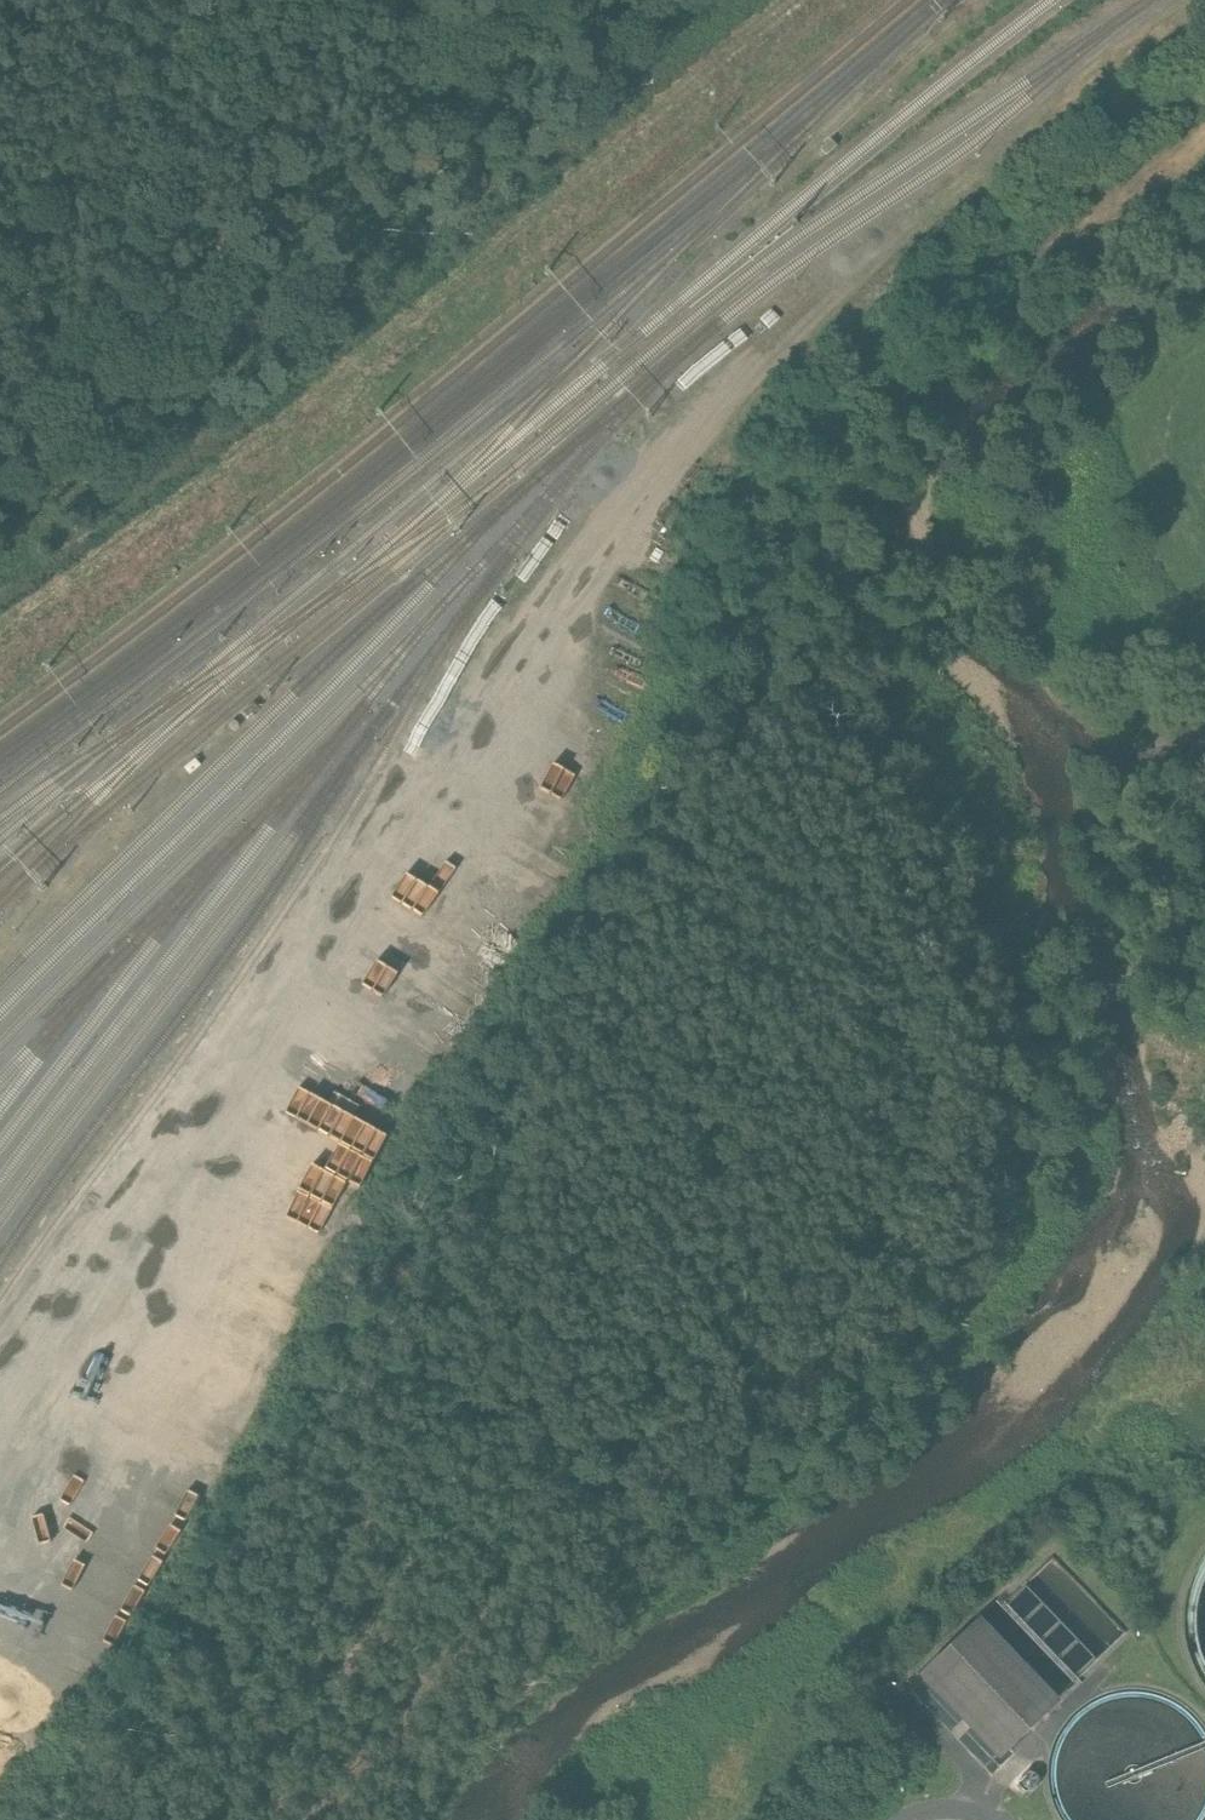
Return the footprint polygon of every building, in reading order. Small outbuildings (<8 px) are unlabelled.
[(1189,1586),(1184,1628),(1194,1669),(1204,1685),(1204,1555),(1189,1586)] [(1008,1747),(1126,1633),(1052,1556),(959,1646),(951,1638),(916,1670),(916,1682),(919,1684),(911,1692),(992,1776),(1015,1754),(1008,1747)] [(1125,1687),(1097,1695),(1073,1711),(1056,1734),(1048,1762),(1048,1774),(1049,1791),(1053,1804),(1059,1817),(1061,1819),(1204,1819),(1204,1723),(1202,1718),(1180,1699),(1153,1688),(1125,1687)] [(1025,1774),(1022,1777),(1022,1781),(1023,1785),(1026,1788),(1031,1789),(1035,1788),(1038,1785),(1039,1781),(1039,1777),(1036,1774),(1032,1772),(1028,1772),(1025,1774)] [(1019,1784),(1016,1787),(1023,1794),(1026,1791),(1019,1784)]
